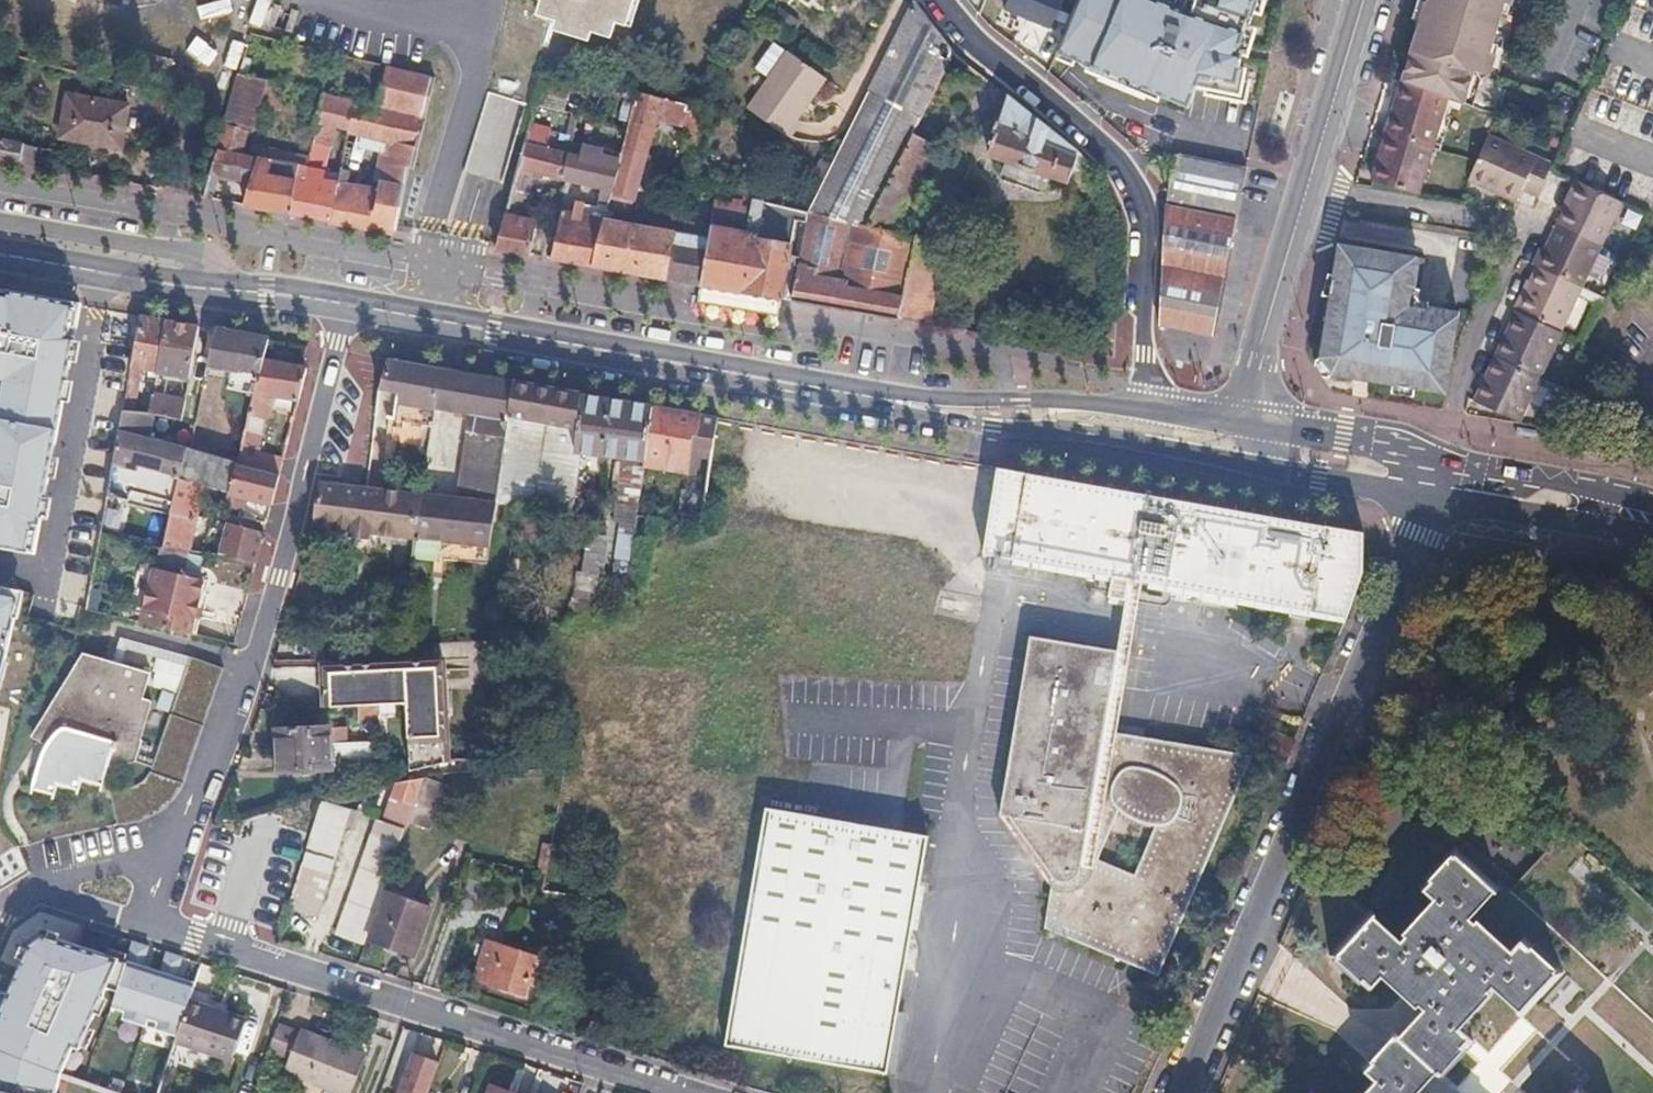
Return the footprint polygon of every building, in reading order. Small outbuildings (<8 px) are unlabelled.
[(529,11),(551,18),(548,27),(580,38),(583,29),(604,35),(609,19),(618,22),(625,0),(532,0),(529,11)] [(806,210),(795,263),(788,300),(894,318),(900,291),(913,236),(886,229),(902,197),(881,186),(901,145),(910,150),(958,55),(950,49),(912,0),(911,0),(910,1),(822,178),(806,210)] [(1174,8),(1156,0),(1081,0),(1055,61),(1182,109),(1196,90),(1238,99),(1248,31),(1257,0),(1176,0),(1174,8)] [(1398,86),(1444,100),(1462,106),(1472,73),(1480,75),(1498,14),(1505,16),(1510,0),(1423,0),(1398,86)] [(170,59),(136,50),(131,69),(165,79),(170,59)] [(823,77),(785,50),(744,105),(783,133),(823,77)] [(375,107),(351,101),(346,127),(345,132),(379,139),(413,146),(430,77),(386,66),(375,107)] [(266,80),(237,73),(222,123),(243,129),(249,131),(250,129),(257,106),(266,80)] [(1480,75),(1472,73),(1462,106),(1470,108),(1480,75)] [(1444,100),(1398,86),(1384,133),(1432,146),(1444,100)] [(635,89),(634,90),(629,110),(653,116),(684,125),(689,108),(690,104),(635,89)] [(127,104),(65,92),(57,134),(117,146),(127,104)] [(351,101),(319,93),(314,119),(332,123),(346,127),(351,101)] [(1076,151),(1006,94),(985,151),(987,154),(1062,181),(1066,180),(1069,171),(1076,151)] [(271,110),(257,106),(250,129),(264,133),(271,110)] [(689,108),(684,125),(681,149),(692,151),(699,110),(689,108)] [(653,116),(629,110),(617,153),(615,163),(616,163),(609,190),(607,189),(606,194),(608,194),(605,206),(627,212),(653,116)] [(332,123),(314,119),(309,142),(327,145),(332,123)] [(243,129),(222,123),(215,150),(238,154),(239,149),(243,129)] [(1432,146),(1384,133),(1371,178),(1419,191),(1432,146)] [(1483,135),(1474,157),(1465,180),(1499,195),(1514,202),(1520,189),(1530,194),(1544,163),(1483,135)] [(568,142),(545,137),(543,147),(566,152),(568,142)] [(0,138),(0,160),(17,163),(20,143),(0,138)] [(413,146),(379,139),(377,158),(408,165),(413,146)] [(350,142),(344,141),(338,166),(345,167),(347,160),(345,160),(347,148),(348,148),(350,142)] [(543,147),(524,142),(518,167),(532,171),(607,189),(609,190),(616,163),(615,163),(566,152),(543,147)] [(617,153),(568,142),(566,152),(615,163),(617,153)] [(238,154),(215,150),(207,173),(236,178),(250,181),(257,158),(245,156),(238,154)] [(1083,160),(1076,151),(1069,171),(1078,175),(1081,167),(1083,160)] [(266,160),(269,160),(266,175),(279,178),(284,155),(267,152),(266,160)] [(1250,170),(1176,154),(1166,186),(1158,324),(1210,336),(1250,170)] [(257,158),(250,181),(243,204),(286,212),(292,180),(290,180),(279,178),(266,175),(269,160),(266,160),(257,158)] [(408,165),(377,158),(374,181),(376,182),(377,179),(404,185),(408,165)] [(305,161),(294,159),(291,173),(303,175),(304,166),(305,161)] [(290,180),(292,180),(286,212),(328,219),(333,192),(317,188),(321,169),(304,166),(303,175),(291,173),(290,180)] [(532,171),(518,167),(513,184),(527,188),(532,171)] [(250,181),(236,178),(232,202),(243,204),(250,181)] [(771,182),(755,178),(753,187),(769,191),(771,182)] [(335,182),(333,192),(328,219),(392,230),(404,185),(377,179),(376,182),(375,189),(335,182)] [(1573,180),(1561,207),(1553,224),(1597,244),(1616,200),(1573,180)] [(527,188),(513,184),(505,213),(520,217),(527,188)] [(705,237),(697,284),(695,299),(722,305),(753,310),(756,294),(777,297),(788,244),(794,216),(765,210),(759,238),(742,234),(743,230),(746,216),(754,218),(758,198),(750,196),(714,187),(708,223),(708,225),(705,237)] [(604,210),(573,205),(572,212),(601,218),(604,210)] [(572,212),(558,210),(547,257),(588,264),(601,218),(572,212)] [(520,217),(505,213),(496,248),(527,254),(533,219),(520,217)] [(681,233),(601,218),(588,264),(697,284),(705,237),(681,233)] [(708,225),(683,221),(681,233),(705,237),(708,225)] [(1597,244),(1553,224),(1539,254),(1533,251),(1528,263),(1534,266),(1578,286),(1597,244)] [(913,235),(913,236),(900,291),(894,318),(926,324),(944,243),(913,235)] [(1345,278),(1328,274),(1304,356),(1316,374),(1341,379),(1343,368),(1350,369),(1351,365),(1363,367),(1361,376),(1374,379),(1373,384),(1400,388),(1401,382),(1440,389),(1442,361),(1445,349),(1452,321),(1411,313),(1423,261),(1352,248),(1345,278)] [(1534,266),(1527,280),(1513,311),(1516,312),(1558,331),(1578,286),(1534,266)] [(0,287),(0,542),(32,547),(76,301),(0,287)] [(1558,331),(1516,312),(1475,402),(1518,420),(1559,332),(1558,331)] [(163,320),(137,315),(128,367),(139,369),(154,371),(163,320)] [(196,326),(163,320),(154,371),(187,377),(196,326)] [(265,338),(211,329),(204,366),(233,371),(255,375),(259,360),(265,338)] [(259,360),(255,375),(251,391),(253,391),(270,394),(296,398),(303,367),(298,366),(285,364),(273,362),(259,360)] [(438,369),(387,360),(378,388),(398,392),(413,393),(408,438),(428,441),(433,408),(438,369)] [(139,369),(128,367),(123,397),(133,399),(139,369)] [(511,382),(438,369),(433,408),(483,415),(482,420),(505,423),(506,414),(511,382)] [(255,375),(233,371),(230,387),(251,391),(255,375)] [(580,395),(511,382),(506,414),(551,422),(576,426),(580,395)] [(398,392),(378,388),(373,415),(386,417),(393,419),(398,392)] [(270,394),(253,391),(249,403),(267,407),(270,394)] [(183,400),(150,394),(147,414),(179,420),(183,400)] [(651,407),(580,395),(576,426),(573,450),(576,450),(620,457),(643,461),(651,407)] [(133,399),(123,397),(121,409),(131,411),(133,399)] [(267,407),(249,403),(242,429),(260,434),(267,407)] [(698,416),(651,407),(643,461),(642,467),(686,472),(688,454),(690,434),(694,435),(698,416)] [(131,411),(121,409),(117,432),(141,438),(175,447),(179,420),(147,414),(131,411)] [(505,423),(501,448),(497,471),(492,502),(494,503),(516,505),(539,507),(551,422),(506,414),(505,423)] [(386,417),(373,415),(365,459),(380,462),(386,417)] [(694,435),(690,434),(688,454),(707,458),(715,419),(698,416),(694,435)] [(482,420),(481,431),(479,442),(478,446),(501,448),(505,423),(482,420)] [(141,438),(117,432),(111,463),(134,469),(135,465),(141,438)] [(175,447),(141,438),(135,465),(149,468),(177,474),(183,449),(175,447)] [(281,457),(238,445),(234,463),(235,463),(277,475),(281,457)] [(187,450),(183,449),(177,474),(176,481),(200,487),(220,491),(228,494),(235,463),(234,463),(187,450)] [(643,461),(620,457),(613,523),(619,524),(611,576),(626,578),(631,545),(636,513),(642,467),(643,461)] [(277,475),(235,463),(228,494),(229,494),(269,503),(277,475)] [(177,474),(149,468),(139,511),(167,517),(176,481),(177,474)] [(1358,532),(1108,488),(1046,477),(995,468),(981,556),(1093,575),(1093,578),(1343,621),(1360,577),(1358,532)] [(149,583),(146,582),(140,607),(143,608),(140,623),(183,633),(196,579),(181,575),(200,487),(176,481),(167,517),(160,547),(157,547),(149,583)] [(334,485),(315,483),(313,526),(325,527),(368,532),(376,489),(334,485)] [(420,494),(376,489),(368,532),(402,535),(413,536),(420,494)] [(702,495),(680,493),(678,509),(677,517),(699,519),(702,495)] [(492,502),(420,494),(413,536),(437,539),(486,545),(494,503),(492,502)] [(678,509),(668,508),(667,516),(677,517),(678,509)] [(242,527),(224,523),(218,546),(236,551),(242,527)] [(261,532),(242,527),(236,551),(235,556),(254,561),(261,532)] [(437,539),(413,536),(410,555),(436,558),(437,539)] [(0,568),(0,672),(24,573),(0,568)] [(1030,644),(1029,657),(1000,821),(1010,824),(1049,877),(1053,895),(1046,935),(1158,981),(1252,759),(1136,742),(1105,738),(1118,659),(1030,644)] [(152,674),(84,655),(31,737),(46,747),(34,767),(28,789),(51,796),(54,785),(77,790),(81,779),(104,784),(110,768),(140,765),(147,742),(144,742),(155,703),(145,700),(152,674)] [(441,662),(385,664),(379,706),(404,705),(406,773),(406,776),(425,773),(444,769),(444,766),(441,662)] [(385,664),(347,666),(340,707),(379,706),(385,664)] [(347,666),(319,667),(321,708),(340,707),(347,666)] [(328,725),(274,727),(275,772),(329,770),(329,769),(365,768),(369,745),(329,746),(328,725)] [(1292,743),(1256,727),(1246,750),(1282,765),(1292,743)] [(422,782),(422,783),(412,808),(407,824),(428,832),(443,789),(422,782)] [(422,783),(395,785),(389,800),(412,808),(422,783)] [(114,794),(117,824),(130,822),(127,793),(114,794)] [(348,811),(320,801),(315,817),(343,826),(348,811)] [(721,1048),(852,1076),(881,1082),(908,937),(899,898),(917,888),(925,844),(765,813),(721,1048)] [(315,817),(313,823),(296,875),(294,881),(313,887),(319,869),(329,872),(343,826),(315,817)] [(400,843),(372,833),(335,935),(362,945),(372,917),(382,890),(400,843)] [(1393,1038),(1433,1076),(1436,1079),(1470,1042),(1455,1029),(1487,994),(1484,992),(1488,987),(1514,1010),(1512,1012),(1518,1019),(1557,973),(1518,938),(1506,952),(1471,921),(1468,924),(1462,919),(1487,891),(1490,893),(1494,888),(1450,848),(1412,889),(1426,902),(1395,936),(1399,940),(1394,945),(1368,922),(1370,919),(1363,913),(1361,915),(1322,958),(1363,996),(1376,981),(1410,1012),(1413,1008),(1417,1012),(1393,1038)] [(372,917),(376,918),(367,938),(410,954),(427,911),(403,902),(404,899),(382,890),(372,917)] [(53,1071),(110,953),(31,927),(14,938),(0,971),(0,1092),(49,1092),(53,1071)] [(535,958),(484,942),(472,979),(523,996),(535,958)] [(170,1031),(187,980),(117,957),(101,1009),(170,1031)] [(243,1022),(186,1003),(172,1045),(229,1063),(243,1022)] [(299,1034),(274,1026),(266,1052),(290,1060),(286,1072),(347,1092),(364,1050),(301,1029),(299,1034)] [(1393,1038),(1389,1034),(1355,1072),(1369,1085),(1362,1092),(1417,1092),(1433,1076),(1393,1038)] [(417,1045),(399,1092),(425,1092),(440,1053),(417,1045)] [(1577,1085),(1569,1092),(1586,1092),(1577,1085)]
